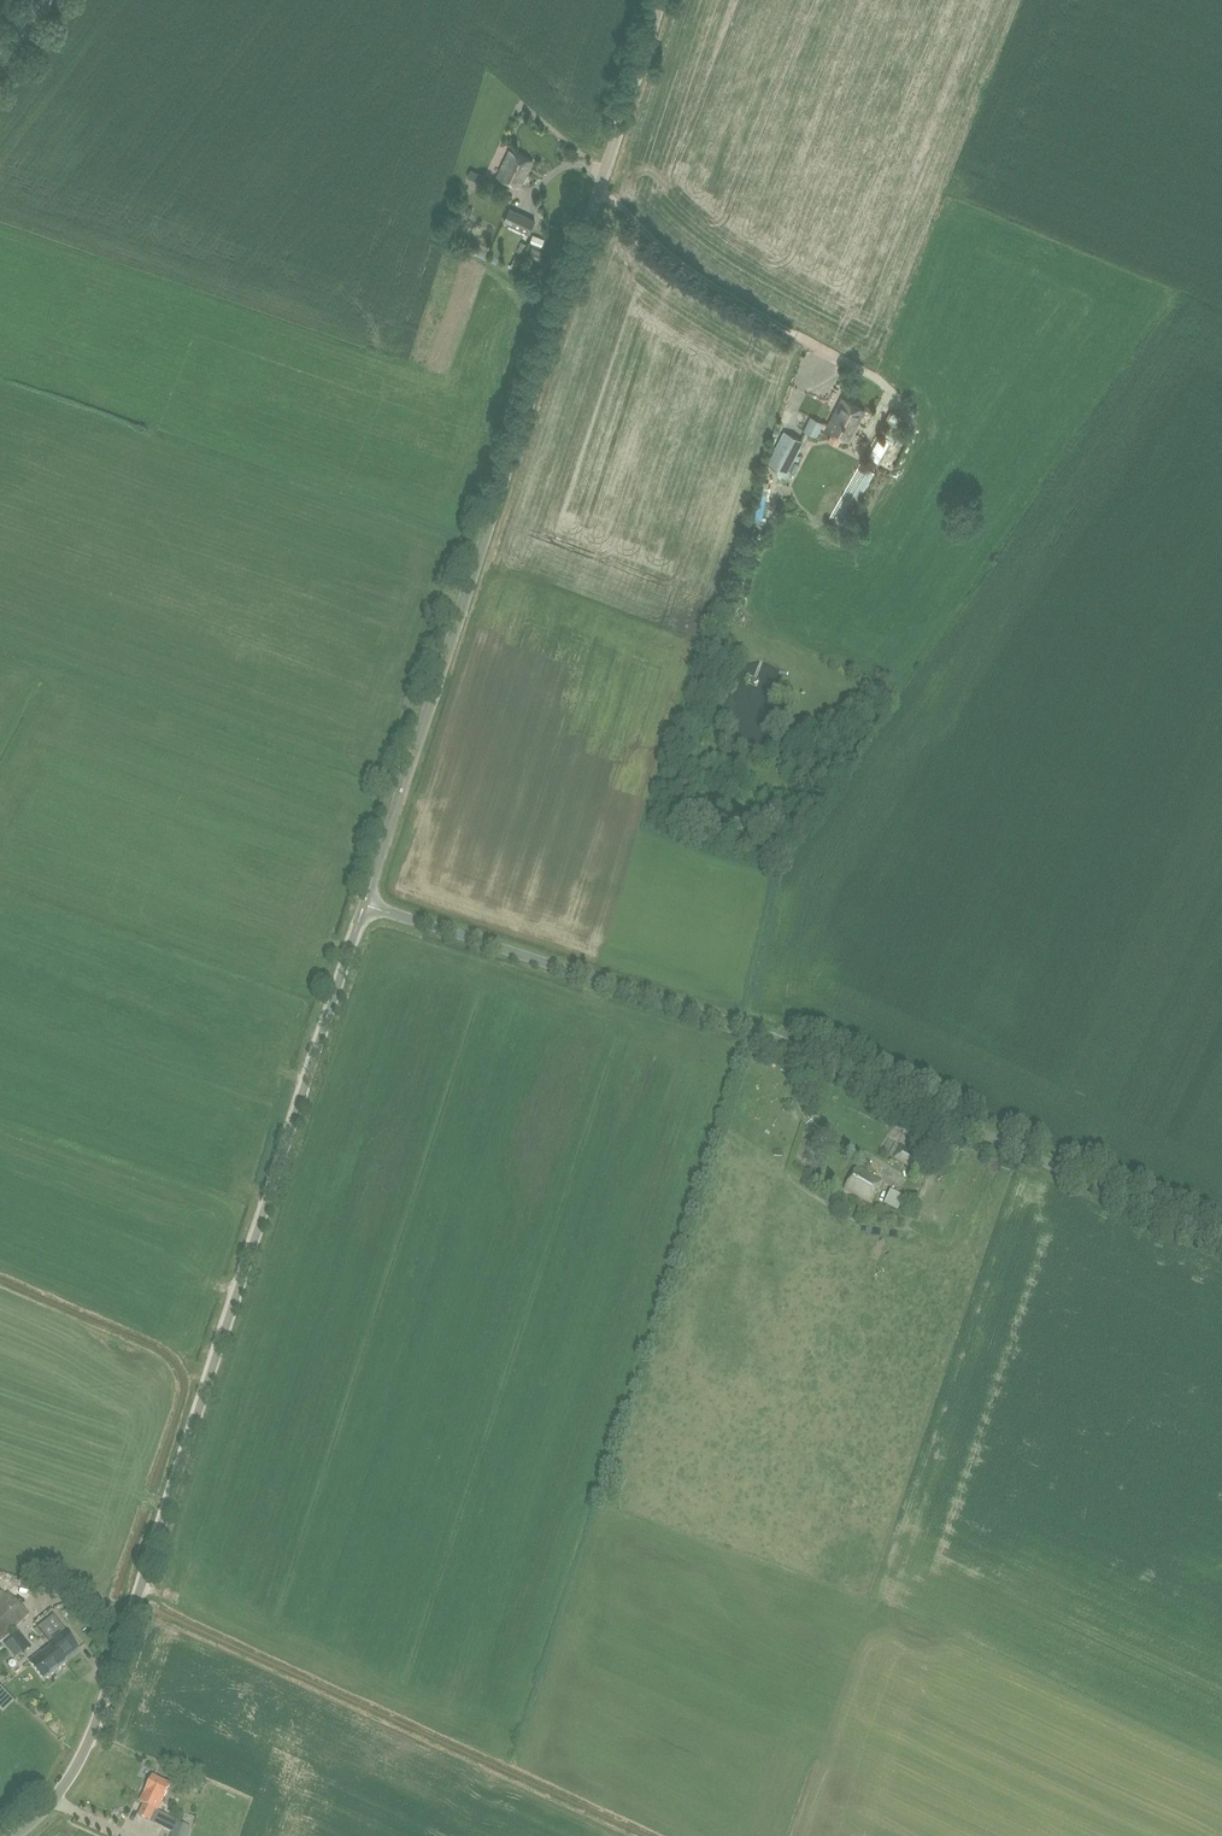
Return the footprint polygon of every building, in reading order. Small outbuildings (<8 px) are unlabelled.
[(521,187),(533,160),(510,150),(498,176),(521,187)] [(511,208),(503,222),(530,234),(536,220),(511,208)] [(512,234),(509,244),(517,247),(521,237),(512,234)] [(828,428),(849,439),(865,410),(844,398),(828,428)] [(811,417),(804,429),(814,435),(821,422),(811,417)] [(784,430),(768,463),(788,473),(805,441),(784,430)] [(871,452),(881,458),(891,439),(881,433),(871,452)] [(768,492),(757,491),(755,514),(766,515),(768,492)] [(928,1160),(900,1146),(894,1159),(921,1173),(928,1160)] [(845,1190),(869,1203),(882,1180),(857,1167),(845,1190)] [(899,1205),(904,1191),(890,1185),(885,1199),(899,1205)] [(6,1594),(3,1591),(0,1593),(0,1643),(30,1612),(8,1591),(6,1594)] [(53,1645),(31,1662),(46,1680),(67,1663),(64,1659),(79,1648),(64,1629),(58,1634),(47,1620),(39,1627),(49,1640),(53,1645)] [(29,1649),(19,1635),(14,1640),(23,1653),(29,1649)] [(153,1777),(145,1794),(140,1802),(145,1804),(139,1816),(163,1828),(168,1816),(158,1811),(170,1786),(153,1777)] [(172,1835),(185,1835),(189,1827),(178,1823),(172,1835)]
